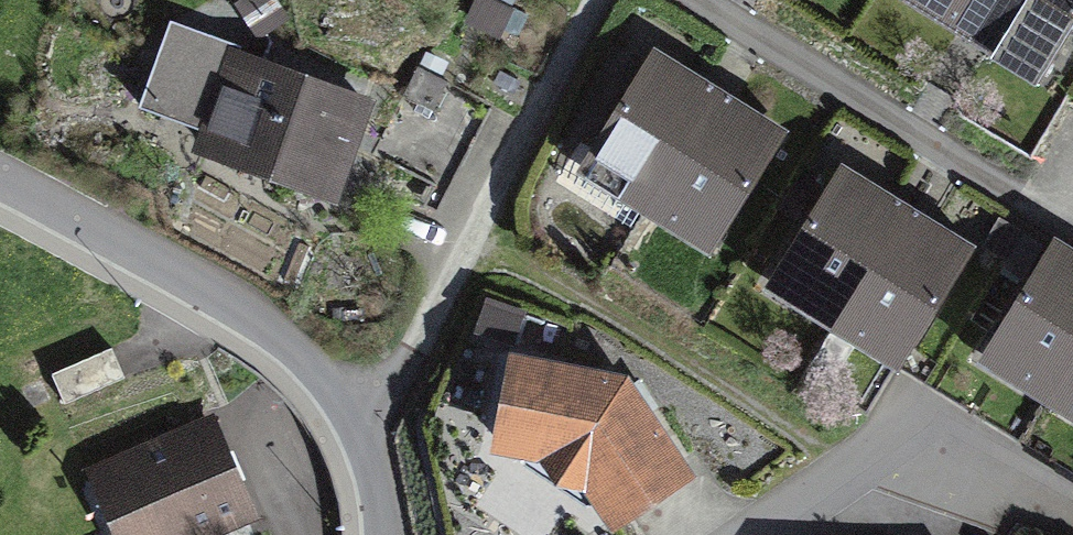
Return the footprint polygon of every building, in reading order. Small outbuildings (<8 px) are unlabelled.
[(996,0),(905,0),(971,40),(996,0)] [(1072,22),(1072,0),(996,0),(971,40),(1036,81),(1072,22)] [(360,90),(200,38),(170,131),(329,183),(360,90)] [(642,213),(719,90),(654,49),(577,172),(642,213)] [(478,97),(417,66),(372,153),(433,184),(478,97)] [(708,254),(785,131),(719,90),(642,213),(708,254)] [(831,328),(907,205),(841,165),(765,288),(831,328)] [(896,368),(972,246),(907,205),(831,328),(896,368)] [(1055,238),(979,361),(1045,402),(1072,356),(1072,249),(1055,238)] [(64,403),(124,377),(111,348),(52,374),(64,403)] [(1045,402),(1072,419),(1072,356),(1045,402)] [(623,383),(518,361),(502,446),(571,459),(611,518),(682,469),(623,383)] [(117,534),(170,534),(243,506),(208,418),(89,465),(117,534)]
